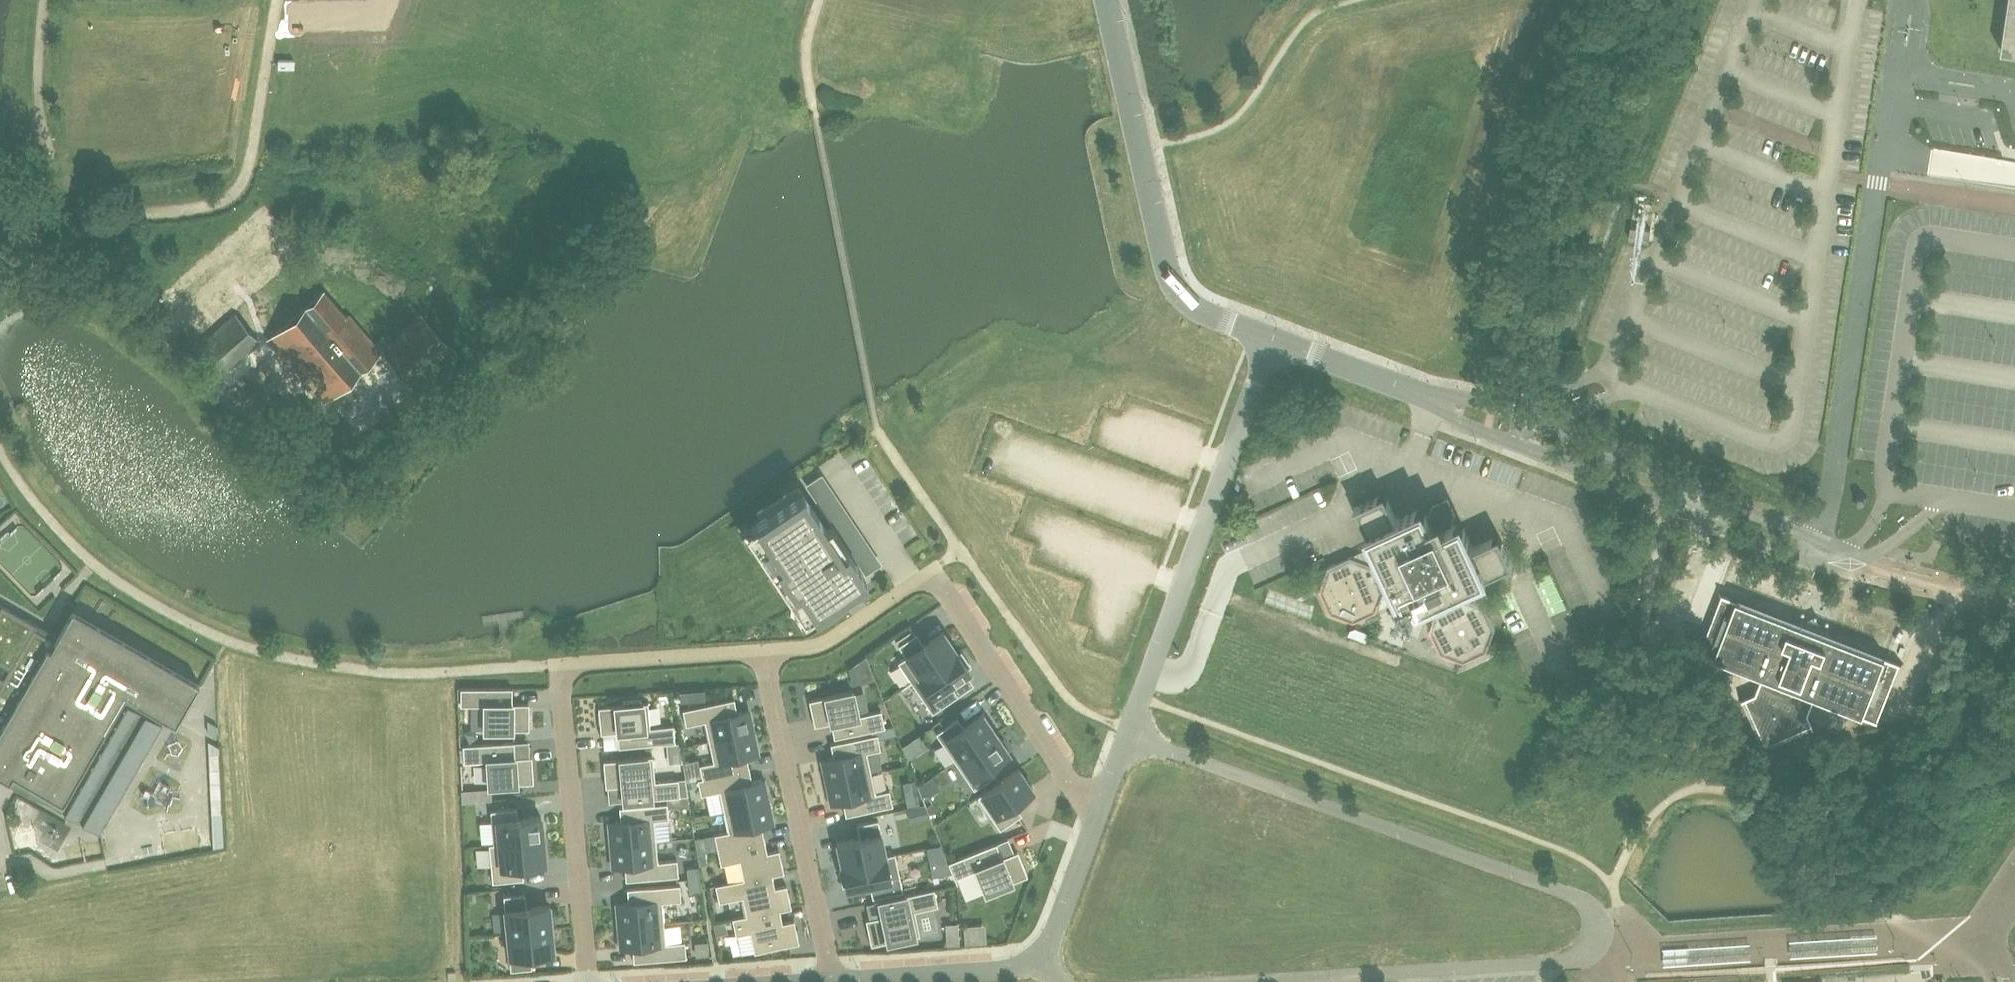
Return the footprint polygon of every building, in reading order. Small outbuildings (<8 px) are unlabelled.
[(2001,50),(2014,52),(2014,0),(2009,0),(2001,50)] [(1631,226),(1630,238),(1649,241),(1651,229),(1631,226)] [(345,317),(323,291),(269,339),(323,402),(379,353),(382,353),(417,388),(454,351),(420,316),(394,342),(386,333),(374,344),(348,314),(345,317)] [(802,604),(810,615),(866,577),(848,550),(843,553),(798,486),(780,498),(757,513),(761,520),(751,526),(759,537),(753,541),(797,607),(802,604)] [(1371,562),(1351,555),(1328,565),(1323,581),(1320,589),(1331,612),(1354,621),(1376,610),(1380,602),(1384,590),(1380,581),(1389,576),(1401,601),(1398,609),(1414,615),(1417,607),(1442,596),(1446,605),(1437,609),(1433,621),(1430,630),(1441,652),(1464,661),(1486,650),(1490,642),(1496,627),(1485,604),(1465,597),(1461,587),(1485,575),(1486,577),(1488,577),(1487,575),(1511,563),(1512,565),(1514,565),(1500,534),(1474,546),(1461,520),(1454,524),(1449,514),(1437,509),(1427,514),(1423,506),(1397,518),(1385,492),(1355,506),(1355,508),(1357,507),(1369,531),(1367,532),(1367,534),(1369,533),(1381,558),(1371,562)] [(1723,593),(1700,651),(1762,676),(1756,692),(1745,697),(1766,744),(1812,724),(1815,730),(1816,729),(1809,712),(1815,696),(1877,720),(1900,662),(1887,656),(1813,628),(1723,593)] [(11,667),(29,635),(30,636),(37,624),(2,604),(0,607),(0,660),(11,667)] [(30,636),(29,635),(11,667),(5,677),(0,686),(0,710),(8,715),(0,728),(0,774),(9,780),(13,773),(47,793),(43,799),(100,832),(166,718),(176,723),(199,682),(73,609),(50,648),(30,636)] [(1669,638),(1684,644),(1688,634),(1673,629),(1669,638)] [(898,661),(911,681),(956,651),(943,631),(924,644),(916,633),(898,645),(906,656),(898,661)] [(956,651),(911,681),(932,712),(958,695),(951,684),(970,671),(968,667),(971,665),(962,651),(958,654),(956,651)] [(851,683),(860,681),(856,662),(848,668),(851,683)] [(484,705),(484,729),(529,729),(529,703),(512,703),(512,689),(512,687),(461,688),(461,705),(484,705)] [(705,699),(704,689),(680,691),(681,700),(705,699)] [(853,690),(809,700),(815,725),(831,722),(834,737),(871,730),(885,727),(881,710),(858,715),(853,690)] [(705,721),(709,741),(754,731),(749,709),(737,712),(734,698),(683,709),(686,725),(705,721)] [(650,727),(648,702),(641,703),(641,699),(623,701),(624,704),(599,707),(601,733),(618,731),(619,747),(675,742),(674,725),(650,727)] [(936,732),(955,761),(996,733),(983,713),(963,726),(958,718),(936,732)] [(885,727),(871,730),(872,735),(878,733),(879,737),(897,734),(893,725),(885,727)] [(758,753),(754,731),(709,741),(714,761),(699,764),(702,778),(698,779),(698,780),(749,769),(747,755),(758,753)] [(822,759),(826,781),(871,772),(867,752),(881,749),(879,737),(878,733),(872,735),(831,743),(834,757),(822,759)] [(1009,752),(996,733),(955,761),(974,789),(996,774),(990,765),(1009,752)] [(919,734),(912,739),(920,751),(927,746),(919,734)] [(514,741),(463,745),(464,762),(487,760),(489,785),(534,782),(532,756),(515,757),(514,741)] [(219,752),(209,753),(210,769),(220,768),(219,752)] [(623,785),(624,800),(680,796),(679,779),(655,781),(653,756),(604,760),(606,786),(623,785)] [(1019,768),(978,796),(1000,829),(1022,814),(1014,803),(1033,790),(1019,768)] [(749,769),(698,780),(701,794),(720,790),(724,810),(769,801),(764,779),(752,782),(749,769)] [(871,772),(826,781),(831,803),(843,800),(846,814),(893,804),(889,789),(875,792),(871,772)] [(685,779),(679,779),(680,796),(681,796),(688,795),(685,779)] [(489,788),(478,789),(479,800),(490,800),(489,788)] [(769,801),(724,810),(729,831),(714,834),(718,849),(765,838),(762,825),(773,823),(769,801)] [(609,822),(611,844),(656,840),(655,820),(669,818),(667,802),(620,807),(621,821),(609,822)] [(926,807),(929,814),(937,809),(932,802),(926,807)] [(923,805),(907,810),(911,822),(927,818),(923,805)] [(492,843),(492,844),(543,839),(541,815),(518,818),(517,808),(491,810),(494,843),(492,843)] [(860,837),(837,842),(842,865),(895,854),(895,853),(886,855),(878,819),(857,823),(860,837)] [(765,838),(718,849),(721,864),(740,860),(744,879),(716,885),(716,886),(784,871),(779,849),(767,852),(765,838)] [(546,863),(543,839),(492,844),(496,881),(524,879),(522,865),(546,863)] [(656,840),(611,844),(613,866),(625,865),(626,880),(679,875),(677,859),(658,861),(656,840)] [(1002,857),(996,843),(948,862),(955,878),(977,869),(986,892),(988,891),(990,895),(1007,888),(1005,884),(1027,875),(1018,851),(1002,857)] [(709,851),(697,853),(699,865),(711,862),(709,851)] [(903,890),(895,854),(842,865),(843,868),(839,869),(843,886),(846,885),(847,888),(870,884),(873,897),(903,890)] [(686,868),(688,879),(700,878),(699,866),(686,868)] [(784,871),(716,886),(719,902),(743,896),(747,915),(733,918),(733,919),(791,906),(787,884),(775,887),(772,875),(784,872),(784,871)] [(700,878),(688,879),(689,891),(702,890),(700,878)] [(618,926),(664,922),(662,901),(676,900),(675,884),(627,888),(628,903),(616,904),(618,926)] [(866,919),(871,945),(920,934),(915,910),(938,905),(934,888),(879,900),(882,915),(866,919)] [(507,932),(552,928),(550,904),(526,907),(525,893),(504,895),(507,932)] [(736,935),(750,932),(755,952),(799,942),(794,920),(783,922),(780,910),(792,907),(791,906),(733,919),(736,935)] [(725,920),(713,923),(716,935),(728,932),(725,920)] [(666,942),(664,922),(618,926),(620,948),(632,947),(634,961),(686,957),(685,941),(666,942)] [(958,922),(945,923),(947,944),(959,943),(958,922)] [(552,928),(507,932),(511,970),(532,968),(531,954),(554,952),(552,928)] [(708,942),(694,943),(696,957),(709,955),(708,942)]
